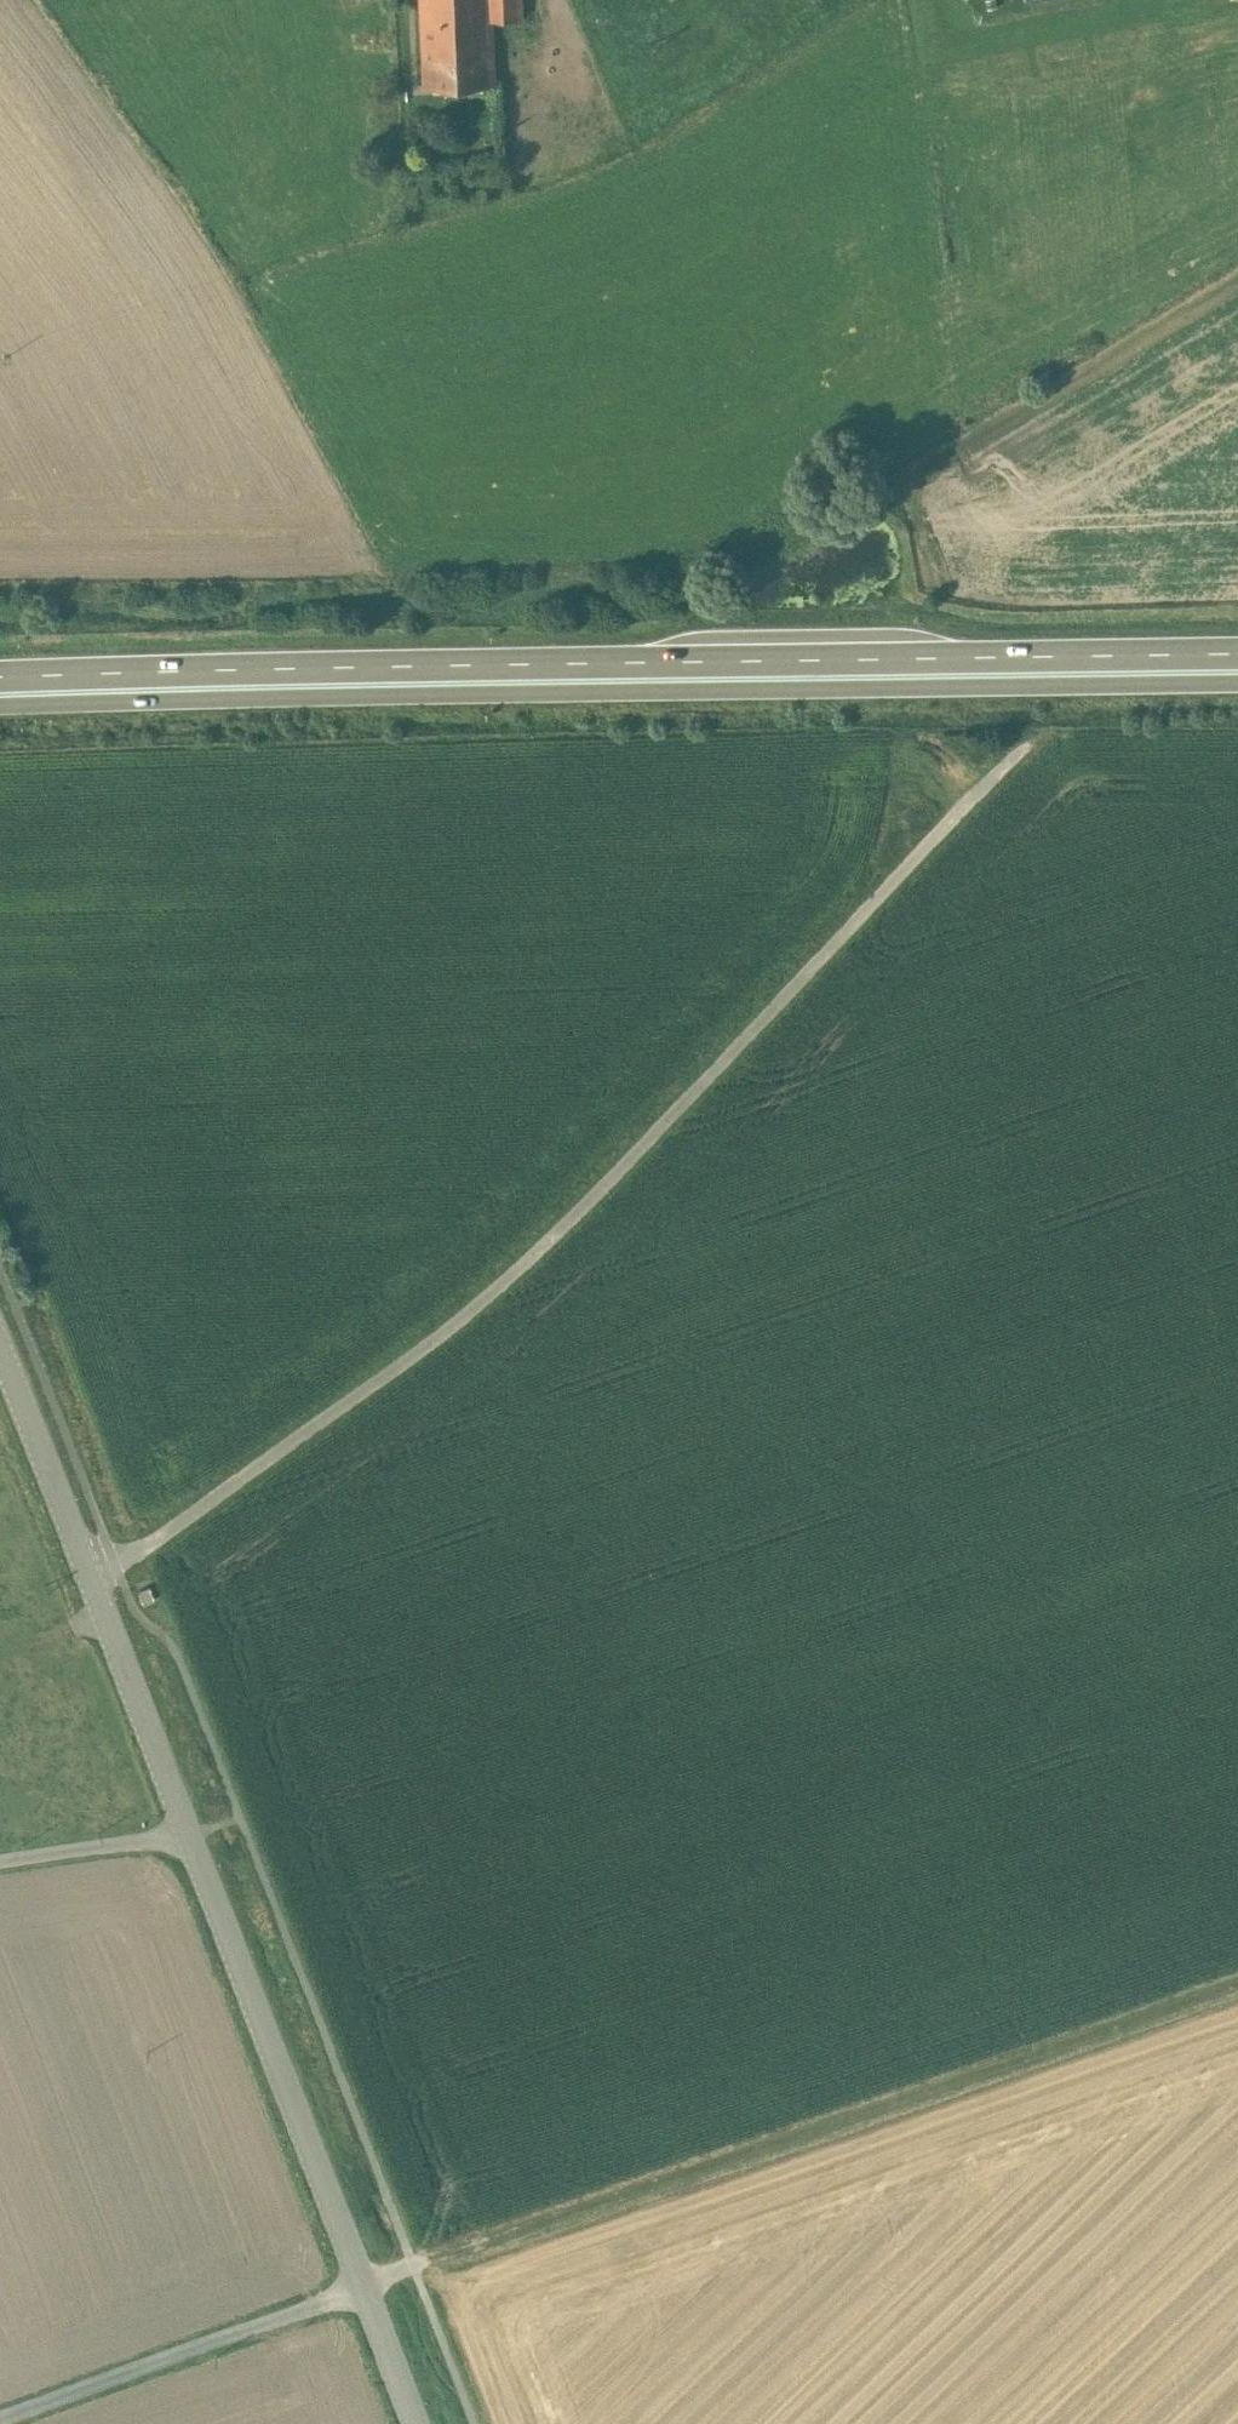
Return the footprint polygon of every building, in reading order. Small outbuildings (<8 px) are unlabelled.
[(425,84),(492,82),(489,19),(498,18),(521,17),(521,0),(422,0),(425,84)]
